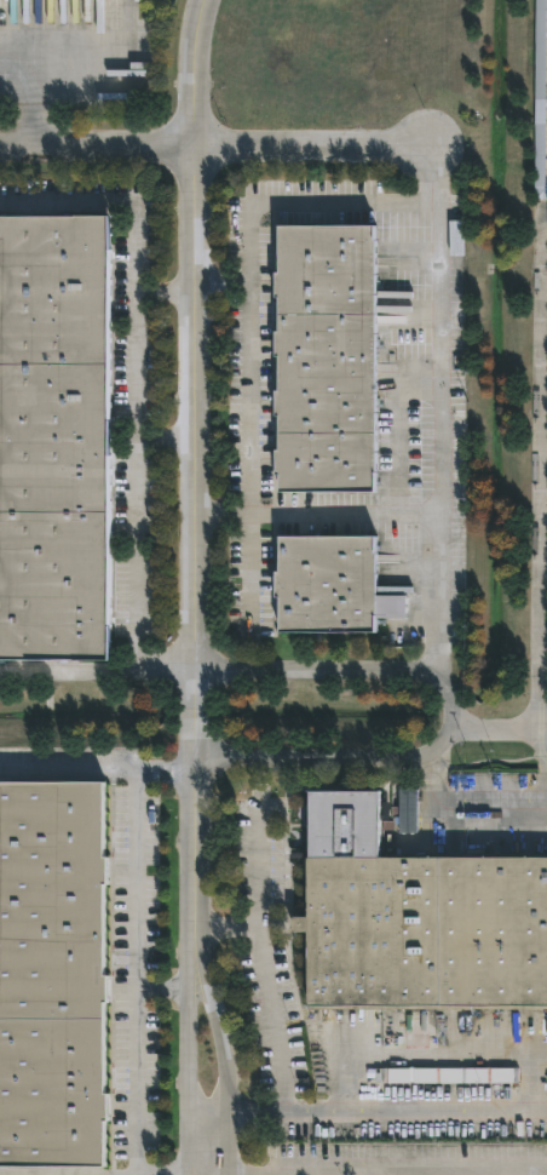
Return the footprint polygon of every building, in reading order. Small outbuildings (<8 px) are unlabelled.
[(534,201),(546,201),(546,188),(545,187),(546,0),(535,0),(534,201)] [(106,655),(0,659),(0,220),(111,222),(106,655)] [(281,231),(378,231),(378,489),(278,487),(281,231)] [(278,540),(374,540),(374,635),(278,635),(278,540)] [(102,1168),(102,786),(0,786),(0,1168),(102,1168)] [(546,1008),(546,861),(376,861),(376,796),(307,796),(307,1008),(546,1008)]
